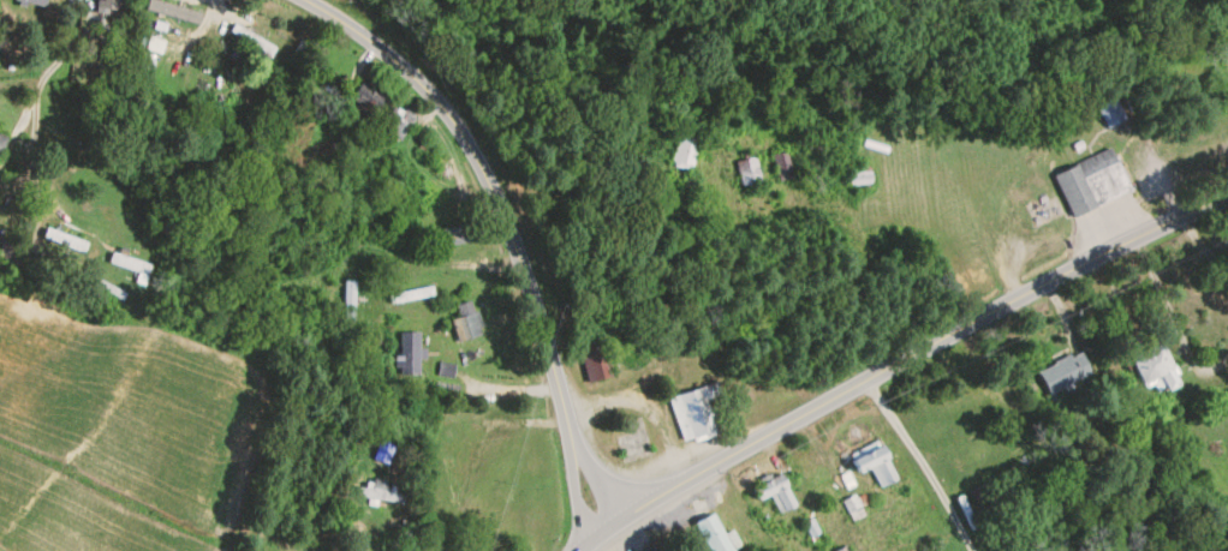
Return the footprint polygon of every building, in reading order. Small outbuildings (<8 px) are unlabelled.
[(121,0),(98,0),(96,14),(119,16),(121,0)] [(193,23),(196,12),(157,0),(154,0),(151,11),(193,23)] [(275,50),(236,24),(230,32),(270,58),(275,50)] [(364,124),(384,99),(365,84),(345,108),(364,124)] [(1097,108),(1108,130),(1126,121),(1115,99),(1097,108)] [(417,118),(397,104),(379,127),(399,142),(417,118)] [(700,141),(679,136),(672,167),(692,171),(700,141)] [(1054,175),(1073,219),(1131,194),(1113,150),(1054,175)] [(773,157),(779,181),(793,177),(786,153),(773,157)] [(735,163),(744,188),(763,182),(754,157),(735,163)] [(849,166),(849,186),(872,186),(872,166),(849,166)] [(442,244),(476,243),(475,226),(442,227),(442,244)] [(87,243),(47,228),(43,239),(83,253),(87,243)] [(151,266),(113,253),(109,263),(148,277),(151,266)] [(344,332),(355,332),(355,280),(344,280),(344,332)] [(90,286),(123,310),(127,305),(94,281),(90,286)] [(465,339),(484,333),(473,300),(455,306),(465,339)] [(398,332),(398,374),(420,374),(420,332),(398,332)] [(577,341),(588,383),(613,376),(602,335),(577,341)] [(1167,389),(1179,384),(1161,344),(1130,358),(1143,387),(1162,378),(1167,389)] [(1091,375),(1080,352),(1038,371),(1049,394),(1091,375)] [(669,397),(684,443),(719,432),(709,399),(722,395),(718,382),(669,397)] [(652,455),(645,417),(616,422),(622,460),(652,455)] [(374,460),(389,464),(395,443),(380,440),(374,460)] [(858,472),(870,467),(880,488),(897,480),(879,441),(850,454),(858,472)] [(759,501),(771,495),(780,514),(796,506),(781,475),(753,487),(759,501)] [(403,500),(403,493),(386,493),(386,482),(358,482),(358,500),(403,500)] [(708,496),(688,506),(709,550),(733,550),(708,496)]
